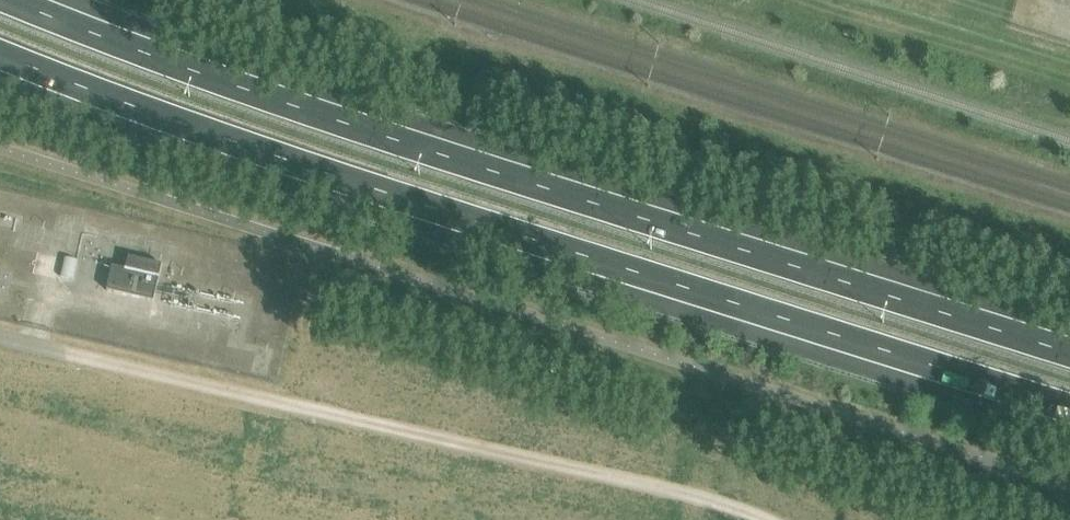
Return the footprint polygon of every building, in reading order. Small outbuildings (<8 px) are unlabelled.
[(113,267),(107,291),(154,302),(163,265),(129,258),(126,270),(113,267)]
